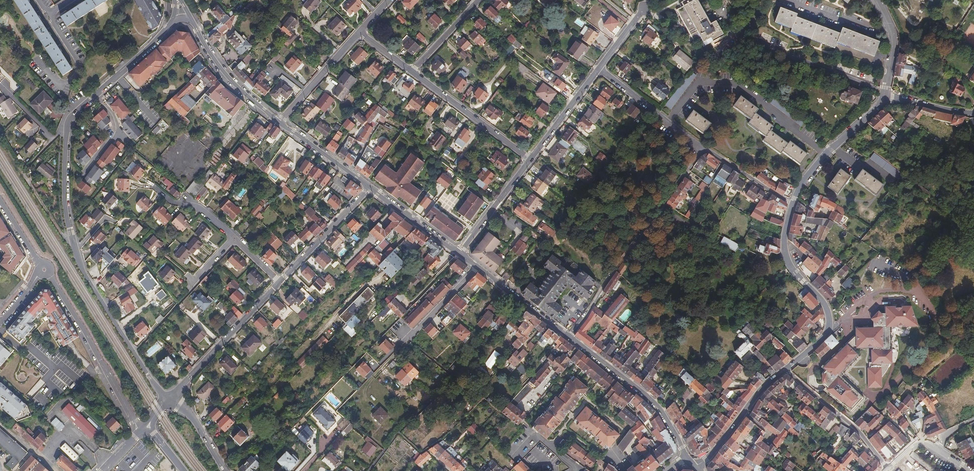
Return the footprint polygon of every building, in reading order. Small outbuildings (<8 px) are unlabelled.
[(63,76),(73,70),(27,0),(14,0),(63,76)] [(67,27),(108,0),(88,0),(61,17),(67,27)] [(136,1),(153,30),(160,26),(162,17),(152,0),(135,0),(136,1)] [(306,4),(303,7),(311,13),(314,10),(315,11),(319,6),(318,5),(321,2),(318,0),(309,0),(306,4)] [(364,4),(360,0),(350,0),(348,1),(349,2),(343,8),(350,15),(354,12),(356,9),(358,10),(362,7),(361,6),(364,4)] [(419,0),(405,0),(403,2),(410,9),(419,0)] [(499,10),(502,7),(503,8),(509,2),(507,0),(498,0),(496,2),(497,3),(494,6),(499,10)] [(703,41),(709,38),(711,37),(712,39),(723,33),(716,19),(710,22),(698,0),(683,0),(679,2),(681,6),(680,7),(677,9),(695,41),(701,37),(703,41)] [(221,22),(208,35),(210,38),(218,30),(233,16),(234,15),(234,14),(232,12),(228,15),(227,15),(226,15),(225,15),(218,7),(220,6),(218,5),(211,12),(221,22)] [(491,7),(485,12),(497,23),(499,23),(503,19),(503,17),(491,7)] [(793,26),(791,29),(804,34),(824,41),(835,46),(837,40),(839,41),(875,54),(880,41),(843,27),(840,32),(797,16),(798,13),(781,7),(775,20),(784,23),(793,26)] [(399,14),(396,18),(403,24),(406,21),(399,14)] [(435,15),(428,21),(435,28),(442,21),(435,15)] [(228,27),(231,29),(234,17),(233,16),(218,30),(220,32),(220,33),(221,34),(228,27)] [(619,22),(612,16),(605,25),(612,30),(619,22)] [(292,17),(281,29),(286,33),(291,37),(287,41),(291,44),(297,37),(291,31),(298,22),(292,17)] [(342,28),(343,29),(346,25),(337,17),(328,27),(336,35),(342,28)] [(480,17),(474,24),(480,30),(487,23),(480,17)] [(528,28),(533,22),(531,20),(525,26),(527,29),(528,28)] [(281,29),(276,25),(275,27),(284,35),(286,33),(281,29)] [(584,35),(590,28),(586,25),(581,32),(584,35)] [(584,35),(582,39),(591,45),(594,41),(593,40),(595,38),(596,38),(599,34),(598,34),(598,33),(590,27),(590,28),(584,35)] [(657,34),(653,32),(647,27),(644,31),(647,33),(643,39),(649,44),(657,34)] [(218,30),(210,38),(213,44),(221,37),(219,35),(221,34),(220,33),(220,32),(218,30)] [(478,43),(483,38),(476,31),(471,36),(478,43)] [(200,52),(189,34),(177,32),(129,74),(140,86),(143,84),(141,82),(143,79),(145,81),(153,74),(154,75),(163,68),(162,67),(161,66),(164,64),(171,58),(170,58),(178,51),(182,52),(186,57),(189,62),(200,52)] [(240,38),(236,32),(227,40),(231,43),(232,45),(236,49),(237,48),(242,54),(251,46),(245,40),(247,39),(243,35),(240,38)] [(462,40),(465,38),(459,32),(456,34),(462,40)] [(286,33),(284,35),(282,38),(286,42),(287,41),(291,37),(286,33)] [(420,33),(416,37),(422,42),(426,39),(420,33)] [(507,40),(512,45),(513,44),(516,40),(518,39),(513,34),(507,40)] [(416,50),(417,51),(421,47),(407,35),(400,43),(412,54),(415,51),(416,50)] [(465,50),(471,44),(465,38),(462,40),(459,44),(459,45),(465,50)] [(568,53),(577,59),(584,50),(586,52),(589,47),(578,39),(568,53)] [(516,40),(513,44),(517,47),(519,49),(522,44),(516,40)] [(512,45),(514,47),(508,53),(510,54),(517,47),(513,44),(512,45)] [(330,58),(337,50),(334,47),(327,55),(330,58)] [(358,65),(368,54),(360,47),(355,52),(356,53),(351,59),(358,65)] [(458,52),(465,58),(468,55),(464,51),(461,49),(458,52)] [(679,49),(673,57),(687,69),(694,61),(679,49)] [(490,57),(496,62),(497,61),(500,57),(495,52),(490,57)] [(560,74),(569,62),(557,52),(553,58),(559,63),(553,70),(560,74)] [(253,57),(249,53),(249,54),(242,61),(246,65),(253,57)] [(272,60),(275,63),(281,56),(278,53),(272,60)] [(906,55),(898,54),(895,76),(902,77),(903,72),(912,74),(911,78),(910,78),(908,83),(913,84),(919,69),(914,68),(904,66),(906,55)] [(515,58),(510,55),(506,60),(511,63),(515,58)] [(286,65),(293,72),(302,62),(295,56),(286,65)] [(442,63),(438,59),(435,63),(432,67),(440,74),(447,68),(442,63)] [(235,61),(229,67),(232,71),(238,65),(235,61)] [(243,68),(246,65),(242,61),(238,65),(232,71),(244,83),(249,78),(244,73),(241,70),(243,68)] [(369,69),(377,76),(384,68),(376,61),(369,69)] [(198,74),(205,67),(200,62),(190,71),(195,76),(198,74)] [(623,67),(621,70),(626,74),(631,67),(626,63),(623,67)] [(210,72),(205,67),(198,74),(203,79),(210,72)] [(548,73),(553,77),(554,75),(546,68),(544,71),(548,73)] [(266,70),(265,69),(260,74),(263,76),(260,80),(254,87),(265,95),(271,89),(262,81),(267,75),(264,72),(266,70)] [(343,85),(349,89),(357,79),(346,71),(339,81),(341,83),(343,85)] [(389,80),(394,84),(398,79),(395,76),(396,75),(391,71),(386,77),(389,80)] [(203,79),(198,74),(195,76),(194,77),(192,79),(196,84),(200,81),(205,87),(207,85),(215,77),(210,72),(203,79)] [(452,85),(461,92),(468,83),(463,80),(467,75),(463,72),(462,73),(461,72),(452,85)] [(289,88),(293,83),(282,75),(279,79),(281,81),(271,94),(276,99),(280,93),(287,98),(293,91),(289,88)] [(215,77),(207,85),(210,88),(218,80),(215,77)] [(952,86),(953,87),(950,91),(960,96),(964,88),(957,84),(960,79),(956,77),(952,86)] [(249,78),(244,83),(251,91),(254,87),(260,80),(257,78),(255,81),(253,83),(252,81),(249,78)] [(562,89),(567,84),(559,78),(557,80),(555,82),(553,86),(560,91),(562,89)] [(196,84),(192,79),(183,88),(181,89),(186,94),(196,84)] [(406,83),(406,82),(403,79),(397,87),(400,90),(399,91),(407,98),(411,93),(410,92),(403,87),(403,86),(406,83)] [(29,80),(27,82),(34,90),(37,87),(29,80)] [(222,85),(218,80),(210,88),(206,93),(213,100),(232,118),(245,103),(228,90),(222,85)] [(659,81),(653,89),(664,98),(670,90),(667,87),(668,86),(663,82),(662,84),(659,81)] [(406,83),(403,86),(403,87),(410,92),(415,86),(411,82),(409,84),(406,82),(406,83)] [(555,92),(543,83),(537,92),(549,102),(552,98),(551,97),(555,92)] [(342,100),(350,90),(349,89),(343,85),(339,89),(337,88),(333,94),(342,100)] [(467,92),(470,94),(475,88),(472,85),(466,91),(467,92)] [(606,87),(601,93),(608,99),(614,91),(608,86),(607,87),(606,87)] [(844,100),(845,98),(856,102),(861,91),(850,87),(847,93),(844,92),(842,93),(840,97),(841,99),(844,100)] [(480,88),(474,95),(483,102),(489,95),(480,88)] [(186,94),(181,89),(178,93),(176,94),(192,108),(197,103),(186,94)] [(31,105),(39,113),(52,101),(44,92),(31,105)] [(324,112),(334,98),(326,92),(316,106),(321,109),(324,112)] [(192,108),(176,94),(168,102),(173,107),(179,111),(185,116),(192,108)] [(0,97),(0,105),(9,118),(18,113),(9,99),(7,100),(6,100),(3,95),(0,97)] [(425,102),(421,99),(415,95),(408,103),(419,110),(425,102)] [(751,102),(748,100),(741,95),(733,105),(751,118),(751,119),(748,122),(758,130),(766,135),(763,139),(779,151),(781,152),(782,150),(800,163),(808,153),(801,148),(797,145),(790,140),(788,142),(781,137),(778,135),(771,130),(773,128),(772,127),(773,125),(766,120),(763,117),(756,112),(759,108),(751,102)] [(607,102),(599,96),(594,103),(602,108),(607,102)] [(774,96),(770,102),(802,125),(806,119),(774,96)] [(619,100),(616,98),(613,102),(620,107),(624,101),(620,99),(619,100)] [(113,99),(108,104),(116,113),(125,106),(119,99),(116,102),(113,99)] [(490,99),(488,102),(491,104),(489,106),(490,107),(493,109),(490,114),(488,116),(492,118),(493,117),(496,119),(498,115),(500,116),(503,112),(497,107),(496,109),(495,108),(497,104),(492,100),(490,99)] [(434,104),(431,101),(426,107),(433,112),(438,105),(435,103),(434,104)] [(173,107),(168,102),(162,107),(167,111),(168,112),(173,107)] [(537,112),(535,114),(541,118),(542,116),(543,116),(549,107),(542,102),(536,111),(537,112)] [(317,113),(321,109),(316,106),(312,103),(310,106),(309,105),(306,109),(307,109),(301,115),(308,121),(316,112),(317,113)] [(603,112),(593,104),(585,115),(594,122),(603,112)] [(627,111),(633,116),(635,113),(637,115),(638,113),(637,111),(639,109),(632,104),(627,111)] [(380,114),(385,117),(388,113),(382,108),(377,105),(367,113),(366,115),(372,119),(371,121),(373,122),(374,121),(375,121),(377,119),(378,116),(380,114)] [(131,112),(125,106),(116,113),(125,122),(129,118),(130,118),(128,115),(131,112)] [(108,115),(101,107),(96,112),(98,114),(94,118),(99,123),(106,117),(108,115)] [(922,108),(916,107),(913,111),(912,111),(909,115),(906,121),(910,124),(911,124),(912,122),(915,117),(918,113),(922,108)] [(922,108),(918,113),(922,114),(934,117),(933,119),(951,123),(950,125),(955,126),(960,128),(965,117),(955,115),(936,112),(922,108)] [(704,117),(701,115),(694,109),(686,119),(704,133),(711,123),(704,117)] [(884,109),(867,124),(877,133),(893,119),(884,109)] [(515,118),(521,122),(522,121),(526,124),(530,127),(530,126),(531,127),(533,124),(533,123),(533,122),(531,121),(533,118),(527,114),(523,111),(521,114),(519,112),(515,118)] [(367,120),(364,118),(358,112),(355,116),(363,124),(367,120)] [(369,135),(370,132),(373,128),(376,123),(375,121),(374,121),(373,122),(371,121),(372,119),(366,115),(364,118),(367,120),(369,122),(366,126),(364,128),(365,129),(363,132),(369,135)] [(445,123),(454,130),(460,122),(451,115),(445,123)] [(584,116),(578,124),(585,129),(587,127),(589,128),(593,123),(584,116)] [(99,123),(98,124),(105,132),(110,128),(107,125),(111,122),(106,117),(99,123)] [(127,134),(136,126),(129,118),(125,122),(122,125),(124,128),(123,129),(127,134)] [(355,124),(348,118),(342,125),(350,130),(355,124)] [(26,119),(18,128),(25,134),(30,129),(31,130),(34,126),(26,119)] [(169,126),(163,120),(158,126),(164,131),(169,126)] [(331,129),(321,121),(316,128),(326,136),(331,129)] [(910,124),(906,121),(901,128),(906,131),(910,124)] [(266,130),(257,123),(249,132),(251,134),(252,132),(259,138),(266,130)] [(270,133),(275,126),(271,123),(266,130),(270,133)] [(136,126),(127,134),(132,138),(133,137),(136,140),(143,134),(136,126)] [(281,130),(275,126),(270,133),(269,134),(275,138),(281,130)] [(521,126),(517,133),(525,139),(530,132),(521,126)] [(570,145),(580,132),(571,126),(561,138),(570,145)] [(465,129),(456,141),(463,146),(470,137),(468,135),(470,132),(465,129)] [(331,150),(336,142),(342,133),(341,132),(338,130),(337,132),(326,147),(331,150)] [(438,131),(428,143),(437,150),(447,137),(438,131)] [(96,148),(103,141),(99,136),(96,139),(93,135),(88,140),(92,145),(92,144),(96,148)] [(364,144),(367,139),(360,135),(359,137),(357,140),(364,144)] [(384,138),(375,151),(380,154),(383,157),(389,149),(393,144),(384,138)] [(337,155),(341,158),(346,150),(348,147),(347,146),(351,140),(348,139),(341,149),(337,155)] [(38,147),(32,140),(24,148),(30,154),(38,147)] [(88,140),(84,144),(88,149),(85,151),(90,156),(97,149),(96,148),(92,144),(92,145),(88,140)] [(112,144),(108,149),(117,155),(120,150),(124,145),(119,140),(115,145),(112,144)] [(573,147),(581,153),(586,148),(578,141),(573,147)] [(331,150),(334,153),(339,145),(336,142),(331,150)] [(568,149),(558,142),(549,154),(558,161),(568,149)] [(252,152),(242,144),(233,156),(243,163),(252,152)] [(375,151),(368,145),(355,168),(360,171),(364,166),(368,160),(370,158),(375,151)] [(309,151),(305,148),(301,154),(305,157),(309,151)] [(85,151),(84,149),(78,154),(81,157),(78,159),(83,164),(91,157),(90,156),(85,151)] [(117,155),(108,149),(104,154),(113,160),(117,155)] [(495,160),(494,162),(503,168),(508,161),(507,160),(508,158),(504,156),(505,155),(502,153),(497,150),(492,157),(495,160)] [(380,154),(375,151),(370,158),(375,161),(380,154)] [(349,152),(344,160),(352,166),(356,158),(349,152)] [(609,159),(599,152),(593,161),(603,167),(609,159)] [(385,164),(375,177),(388,187),(386,190),(390,193),(393,189),(395,191),(393,195),(397,198),(399,195),(412,204),(422,191),(411,184),(410,185),(409,184),(425,162),(412,153),(396,174),(394,173),(395,172),(385,164)] [(870,158),(899,180),(903,174),(874,153),(870,158)] [(113,160),(104,154),(98,162),(103,166),(106,163),(108,166),(113,160)] [(701,157),(698,162),(702,165),(704,166),(706,163),(707,162),(704,160),(708,155),(705,155),(701,157)] [(717,165),(720,162),(714,158),(709,155),(708,155),(704,160),(707,162),(706,163),(715,169),(717,165)] [(256,159),(252,156),(250,159),(263,172),(267,168),(263,164),(264,163),(258,157),(256,159)] [(282,172),(281,174),(286,178),(292,170),(287,166),(290,161),(282,156),(274,167),(282,172)] [(306,159),(306,160),(302,164),(299,169),(307,175),(314,166),(315,167),(316,166),(306,159)] [(125,170),(137,180),(141,175),(140,175),(141,173),(144,170),(133,161),(125,170)] [(49,176),(53,171),(42,162),(38,168),(49,176)] [(101,169),(103,166),(98,162),(91,170),(100,177),(104,171),(101,169)] [(363,174),(369,177),(378,164),(374,162),(370,168),(369,167),(368,168),(363,174)] [(694,167),(701,171),(704,166),(702,165),(698,162),(694,167)] [(714,180),(724,165),(721,162),(711,178),(714,180)] [(734,171),(724,165),(718,174),(724,178),(723,181),(726,183),(726,182),(734,171)] [(314,166),(307,175),(309,176),(310,175),(315,167),(314,166)] [(323,171),(316,166),(315,167),(310,175),(317,180),(323,171)] [(486,170),(480,178),(488,184),(495,174),(485,166),(483,168),(484,169),(486,170)] [(539,178),(548,185),(557,173),(548,166),(539,178)] [(590,184),(596,176),(584,167),(577,175),(590,184)] [(757,176),(766,183),(768,180),(769,178),(766,175),(770,170),(765,167),(757,176)] [(837,195),(851,177),(840,169),(835,177),(832,175),(831,176),(830,178),(832,180),(827,187),(837,195)] [(96,182),(100,177),(91,170),(85,178),(90,182),(93,180),(96,182)] [(854,180),(875,196),(883,186),(872,177),(874,175),(871,173),(869,175),(862,170),(854,180)] [(233,171),(225,182),(222,186),(226,189),(237,174),(233,171)] [(734,171),(726,182),(733,187),(731,189),(736,192),(737,190),(739,191),(744,184),(737,179),(739,175),(734,171)] [(331,177),(324,172),(314,185),(321,190),(325,185),(331,177)] [(447,188),(453,180),(443,172),(437,180),(447,188)] [(225,182),(214,173),(207,181),(219,190),(222,186),(225,182)] [(723,181),(724,178),(718,174),(714,180),(712,182),(722,189),(726,183),(723,181)] [(714,180),(711,178),(707,175),(703,180),(710,185),(712,182),(714,180)] [(174,184),(165,176),(164,178),(168,181),(167,183),(169,185),(167,189),(178,198),(181,194),(172,187),(174,184)] [(90,182),(85,178),(83,181),(82,180),(78,186),(87,193),(91,187),(88,185),(90,182)] [(118,190),(126,191),(127,187),(129,187),(130,179),(119,178),(118,190)] [(204,185),(196,178),(186,190),(194,198),(204,185)] [(488,184),(480,178),(477,182),(486,189),(489,185),(488,184)] [(541,194),(548,185),(539,178),(538,178),(536,181),(537,183),(536,184),(535,184),(533,186),(533,188),(541,194)] [(679,187),(686,192),(693,183),(685,178),(679,187)] [(349,180),(347,183),(349,184),(348,185),(346,189),(348,190),(347,192),(349,193),(350,192),(355,196),(362,188),(349,180)] [(766,183),(776,190),(778,184),(768,180),(766,183)] [(706,192),(710,186),(703,181),(699,187),(706,192)] [(776,190),(784,194),(788,186),(783,183),(779,181),(778,184),(776,190)] [(296,195),(285,185),(282,189),(283,190),(286,193),(292,199),(296,195)] [(761,200),(762,199),(765,194),(752,185),(746,194),(754,200),(757,196),(761,200)] [(207,189),(204,186),(199,192),(202,195),(207,189)] [(677,189),(674,193),(682,199),(685,194),(677,189)] [(696,199),(700,201),(705,193),(702,191),(696,199)] [(109,208),(118,198),(110,192),(102,201),(109,208)] [(262,199),(266,195),(262,192),(255,201),(258,204),(260,201),(262,199)] [(330,192),(325,198),(336,208),(342,201),(335,195),(334,196),(330,192)] [(473,192),(460,209),(462,211),(461,212),(463,213),(464,215),(465,213),(467,215),(466,216),(467,217),(465,220),(470,224),(472,221),(472,220),(471,219),(475,214),(476,215),(482,206),(480,205),(482,204),(483,205),(486,201),(473,192)] [(540,207),(545,201),(532,192),(524,204),(533,211),(537,205),(540,207)] [(935,195),(951,207),(953,204),(938,192),(935,195)] [(666,205),(667,205),(674,210),(682,199),(674,193),(666,205)] [(820,195),(814,193),(809,206),(814,210),(818,202),(820,195)] [(146,212),(152,205),(149,202),(147,200),(148,199),(144,195),(137,203),(146,212)] [(431,200),(425,196),(420,203),(425,207),(431,200)] [(768,202),(777,207),(780,201),(772,196),(768,202)] [(828,218),(841,226),(845,218),(843,216),(846,210),(836,205),(828,200),(829,199),(823,197),(821,203),(818,202),(814,210),(817,212),(821,206),(826,208),(832,211),(828,218)] [(949,209),(934,197),(929,203),(945,215),(949,209)] [(241,211),(228,199),(227,198),(220,206),(234,219),(241,211)] [(687,200),(686,202),(687,202),(695,208),(700,201),(696,199),(693,204),(687,200)] [(751,215),(751,216),(762,222),(764,220),(769,222),(770,222),(772,217),(772,218),(777,208),(777,207),(768,202),(762,199),(761,200),(753,212),(751,215)] [(777,208),(786,211),(788,204),(780,200),(780,201),(777,207),(777,208)] [(258,204),(252,211),(256,215),(258,211),(262,207),(260,206),(263,203),(260,201),(258,204)] [(534,211),(533,211),(524,204),(520,201),(519,203),(520,204),(515,211),(527,220),(534,211)] [(687,213),(691,215),(692,213),(695,208),(687,202),(686,204),(691,208),(687,213)] [(803,214),(805,207),(798,202),(794,213),(802,215),(803,214)] [(165,224),(172,216),(166,211),(164,209),(165,208),(161,204),(153,213),(165,224)] [(433,206),(426,216),(432,221),(446,231),(445,232),(450,236),(451,235),(457,239),(464,229),(459,225),(457,228),(453,225),(455,222),(441,212),(441,213),(439,212),(437,210),(438,209),(433,206)] [(375,223),(382,215),(374,209),(367,216),(375,223)] [(94,217),(98,222),(105,214),(100,210),(94,217)] [(814,218),(815,215),(814,213),(809,210),(807,217),(814,218)] [(379,245),(404,220),(394,212),(389,217),(393,221),(392,223),(391,222),(389,223),(390,224),(384,231),(379,227),(381,225),(380,224),(379,223),(370,231),(368,234),(369,236),(379,245)] [(707,212),(699,225),(702,226),(709,213),(707,212)] [(188,227),(190,224),(187,221),(187,220),(184,218),(182,216),(183,215),(181,213),(179,213),(172,222),(180,229),(183,231),(188,227)] [(801,219),(802,215),(794,213),(791,226),(790,233),(797,235),(801,236),(802,232),(799,231),(800,227),(799,226),(801,219)] [(83,218),(81,221),(88,227),(94,220),(87,214),(83,218)] [(313,216),(312,215),(311,217),(313,220),(323,229),(327,225),(326,224),(326,221),(325,220),(324,220),(323,221),(320,218),(319,219),(314,215),(313,216)] [(14,274),(27,257),(23,251),(22,252),(15,242),(17,241),(11,232),(10,233),(6,227),(5,228),(1,222),(3,221),(0,217),(0,248),(1,247),(6,255),(3,259),(0,262),(0,264),(2,265),(14,274)] [(770,222),(783,226),(784,222),(772,218),(772,217),(770,222)] [(829,231),(834,223),(826,219),(814,218),(807,217),(806,220),(805,223),(819,225),(815,234),(813,233),(811,238),(819,240),(824,241),(826,237),(829,231)] [(126,233),(133,239),(143,228),(136,221),(136,222),(133,220),(130,223),(132,225),(126,233)] [(313,220),(312,221),(312,223),(313,224),(312,225),(311,224),(309,224),(306,227),(307,227),(312,233),(316,237),(323,229),(313,220)] [(355,234),(361,227),(354,220),(347,227),(355,234)] [(374,249),(369,255),(371,257),(380,266),(394,252),(391,249),(383,257),(380,254),(400,233),(407,238),(416,229),(404,220),(379,245),(374,249)] [(459,225),(464,229),(465,230),(468,227),(458,220),(456,223),(455,222),(453,225),(457,228),(459,225)] [(432,221),(431,223),(455,241),(457,239),(451,235),(450,236),(445,232),(446,231),(432,221)] [(540,226),(552,235),(555,231),(543,222),(540,226)] [(775,229),(782,231),(783,226),(770,222),(769,222),(768,226),(775,229)] [(203,224),(195,233),(204,240),(211,231),(203,224)] [(539,238),(541,236),(534,231),(529,227),(527,229),(539,238)] [(425,244),(430,239),(424,235),(416,229),(407,238),(413,243),(416,240),(418,241),(420,242),(419,244),(423,246),(425,245),(425,244)] [(291,245),(299,237),(293,230),(284,239),(291,245)] [(308,235),(303,230),(299,235),(304,241),(310,235),(308,235)] [(345,238),(336,230),(334,233),(335,234),(327,243),(335,250),(343,241),(345,238)] [(98,246),(106,237),(99,231),(90,241),(97,247),(98,246)] [(489,231),(472,253),(495,271),(504,259),(493,250),(501,240),(489,231)] [(278,237),(273,232),(272,234),(273,235),(272,236),(273,236),(268,241),(271,244),(278,237)] [(513,248),(520,254),(527,244),(524,242),(530,235),(525,232),(513,248)] [(797,235),(790,233),(788,239),(798,248),(808,257),(811,259),(813,256),(817,253),(811,247),(809,247),(810,245),(804,241),(801,245),(796,241),(797,235)] [(156,249),(158,246),(160,248),(164,244),(154,235),(148,242),(147,242),(144,245),(153,253),(156,249)] [(195,236),(186,247),(192,253),(193,253),(199,247),(200,248),(203,244),(202,243),(195,236)] [(276,249),(283,242),(278,237),(271,244),(276,249)] [(740,246),(724,237),(721,242),(721,243),(735,251),(738,249),(743,252),(745,249),(740,246)] [(780,240),(774,238),(773,243),(768,242),(767,244),(780,249),(780,240)] [(430,239),(425,244),(432,251),(423,260),(428,265),(444,249),(430,239)] [(767,244),(766,244),(765,247),(760,245),(758,251),(763,253),(769,255),(771,252),(777,254),(780,253),(780,249),(767,244)] [(183,245),(182,246),(190,254),(192,253),(186,247),(183,245)] [(350,274),(355,269),(369,255),(374,249),(370,245),(345,269),(350,274)] [(99,247),(92,255),(96,258),(99,261),(102,257),(107,251),(109,249),(106,246),(102,250),(99,247)] [(190,254),(182,246),(175,255),(183,262),(190,254)] [(128,260),(130,262),(134,265),(140,258),(131,249),(130,251),(128,248),(122,254),(125,257),(124,258),(127,261),(128,260)] [(264,256),(263,257),(271,265),(275,261),(273,260),(277,256),(270,249),(270,250),(267,248),(266,248),(261,252),(262,254),(264,256)] [(380,266),(385,272),(387,271),(389,273),(388,274),(392,278),(404,265),(406,264),(402,260),(400,259),(396,255),(401,250),(398,248),(394,252),(380,266)] [(547,267),(561,251),(558,249),(553,254),(552,253),(544,264),(547,267)] [(834,268),(841,261),(829,250),(822,263),(821,264),(816,272),(819,275),(826,268),(829,263),(834,268)] [(107,251),(102,257),(110,264),(115,258),(107,251)] [(590,287),(596,279),(581,268),(575,275),(562,265),(568,257),(561,251),(547,267),(550,270),(551,269),(552,269),(553,269),(554,271),(551,272),(544,281),(539,289),(537,287),(538,286),(533,282),(525,291),(526,293),(553,314),(557,314),(563,305),(557,300),(556,302),(554,300),(566,284),(567,284),(567,282),(569,282),(570,283),(569,284),(587,298),(594,289),(590,287)] [(235,252),(228,260),(240,271),(247,263),(244,260),(244,261),(239,256),(235,252)] [(325,269),(333,261),(329,256),(327,258),(323,253),(316,260),(325,269)] [(369,255),(355,269),(357,271),(371,257),(369,255)] [(811,259),(808,257),(804,262),(815,273),(816,272),(821,264),(822,263),(813,256),(811,259)] [(437,257),(428,266),(431,269),(437,264),(440,261),(437,257)] [(334,269),(340,263),(337,260),(332,266),(334,269)] [(459,274),(467,266),(458,260),(450,268),(459,274)] [(838,273),(845,265),(841,261),(834,268),(833,269),(838,273)] [(621,276),(622,276),(627,268),(627,267),(624,264),(623,263),(617,271),(618,272),(621,276)] [(159,275),(167,282),(176,272),(168,265),(159,275)] [(849,269),(845,265),(838,273),(842,276),(849,269)] [(312,278),(316,275),(309,267),(302,274),(310,281),(312,278)] [(431,273),(426,267),(423,269),(429,275),(431,273)] [(247,276),(254,282),(259,286),(265,280),(260,275),(253,269),(247,276)] [(423,269),(411,282),(417,288),(429,275),(423,269)] [(507,280),(512,274),(507,270),(502,276),(507,280)] [(110,279),(119,287),(126,279),(117,271),(110,279)] [(145,277),(139,282),(148,293),(159,285),(149,271),(143,275),(145,277)] [(618,280),(621,276),(618,272),(612,280),(611,279),(603,292),(605,293),(608,295),(612,289),(618,280)] [(480,288),(486,281),(487,280),(477,273),(466,284),(469,287),(473,290),(477,285),(480,288)] [(335,289),(339,285),(328,275),(325,279),(335,289)] [(811,283),(818,290),(827,283),(823,279),(819,275),(812,283),(811,283)] [(206,276),(201,282),(204,285),(210,279),(206,276)] [(326,285),(319,278),(313,284),(320,292),(326,285)] [(452,287),(444,279),(441,281),(443,283),(438,288),(444,295),(452,287)] [(244,297),(243,296),(246,293),(233,280),(229,284),(235,290),(234,291),(235,292),(230,296),(238,303),(244,297)] [(620,281),(618,280),(612,289),(615,290),(617,290),(621,283),(620,281)] [(824,296),(828,301),(834,294),(830,290),(832,287),(830,286),(832,283),(829,280),(827,283),(818,290),(824,296)] [(525,291),(533,282),(531,281),(525,289),(525,291)] [(383,303),(387,306),(394,299),(395,298),(401,292),(405,288),(401,284),(383,303)] [(138,290),(135,287),(118,297),(128,312),(135,308),(131,301),(132,300),(129,296),(138,290)] [(375,294),(369,287),(339,317),(346,324),(375,294)] [(309,295),(302,288),(299,291),(302,294),(302,295),(306,298),(307,299),(310,296),(309,295)] [(444,295),(438,288),(432,294),(431,292),(428,295),(436,303),(444,295)] [(765,288),(759,294),(765,299),(771,294),(765,288)] [(302,294),(299,291),(297,289),(286,300),(292,305),(295,302),(299,305),(306,298),(302,295),(302,294)] [(819,304),(805,289),(799,295),(813,309),(819,304)] [(43,290),(7,332),(20,343),(35,326),(31,323),(34,320),(43,309),(52,322),(50,323),(54,331),(64,346),(70,342),(78,337),(72,326),(70,327),(66,320),(67,319),(49,290),(43,290)] [(162,290),(156,295),(160,300),(167,295),(162,290)] [(205,310),(212,302),(201,292),(193,299),(205,310)] [(401,292),(395,298),(400,302),(406,297),(401,292)] [(536,303),(552,315),(553,314),(526,293),(525,294),(536,303)] [(436,303),(428,295),(425,298),(427,299),(421,305),(428,311),(436,303)] [(443,322),(446,326),(456,315),(466,304),(456,295),(444,307),(451,313),(443,321),(444,322),(443,322)] [(614,320),(627,305),(628,303),(620,295),(604,314),(613,321),(614,320)] [(387,306),(379,314),(383,317),(391,309),(400,318),(407,311),(394,299),(387,306)] [(231,326),(239,317),(231,310),(221,300),(217,304),(222,309),(223,307),(229,314),(227,316),(228,317),(230,319),(229,321),(227,323),(231,326)] [(284,308),(277,302),(270,308),(277,315),(284,308)] [(497,318),(500,314),(489,304),(486,308),(488,310),(494,316),(497,318)] [(428,311),(421,305),(416,310),(415,309),(412,312),(420,320),(428,311)] [(869,367),(870,387),(871,387),(872,385),(874,384),(876,383),(878,381),(879,381),(880,380),(881,379),(881,378),(882,378),(884,375),(887,371),(889,365),(890,363),(891,363),(891,326),(895,325),(897,327),(898,328),(901,329),(903,329),(905,329),(907,328),(909,327),(911,325),(917,325),(910,305),(884,306),(884,314),(881,314),(873,322),(873,327),(855,327),(855,336),(854,336),(821,367),(825,370),(822,373),(823,384),(828,389),(825,391),(850,411),(858,403),(859,404),(864,399),(841,377),(845,372),(860,356),(860,352),(858,352),(858,347),(874,347),(874,349),(873,349),(872,362),(869,362),(869,367)] [(239,317),(242,314),(234,306),(231,310),(239,317)] [(601,319),(604,314),(595,307),(592,312),(601,319)] [(799,310),(803,313),(809,319),(813,316),(804,308),(803,310),(801,308),(799,310)] [(813,316),(809,319),(814,324),(824,315),(821,308),(813,316)] [(477,324),(483,329),(485,330),(491,322),(491,320),(494,316),(488,310),(487,312),(477,324)] [(303,321),(308,316),(303,311),(298,316),(303,321)] [(514,347),(517,350),(520,348),(527,340),(525,338),(525,337),(522,335),(531,324),(528,321),(532,316),(526,311),(519,321),(522,324),(518,329),(509,322),(508,323),(506,327),(511,332),(518,338),(512,345),(514,347)] [(420,320),(412,312),(409,315),(404,321),(412,328),(420,320)] [(622,330),(625,327),(614,320),(613,321),(604,314),(601,319),(592,312),(587,320),(575,336),(592,348),(596,342),(593,339),(586,334),(588,332),(586,331),(591,325),(595,321),(598,324),(605,330),(611,323),(621,329),(622,330)] [(881,314),(878,312),(871,319),(873,322),(881,314)] [(784,325),(787,327),(795,334),(800,339),(801,339),(812,327),(814,324),(809,319),(803,313),(796,321),(797,323),(794,327),(788,321),(784,325)] [(159,323),(164,317),(161,314),(156,319),(159,323)] [(507,320),(500,314),(497,318),(494,321),(491,326),(496,330),(497,330),(501,327),(503,325),(506,327),(508,323),(506,321),(507,320)] [(824,315),(814,324),(823,332),(824,330),(825,322),(825,318),(824,315)] [(533,316),(532,316),(528,321),(531,324),(522,335),(525,337),(525,338),(527,340),(529,338),(527,336),(532,329),(534,327),(535,328),(541,322),(533,316)] [(261,332),(267,325),(260,318),(254,325),(261,332)] [(272,325),(276,329),(282,323),(278,319),(272,325)] [(741,323),(745,327),(749,323),(745,319),(741,323)] [(135,328),(142,336),(150,329),(143,321),(135,328)] [(543,336),(548,329),(549,328),(541,322),(535,328),(536,329),(539,332),(539,333),(543,336)] [(761,335),(767,342),(771,338),(773,340),(775,338),(771,335),(776,328),(769,322),(766,324),(765,326),(768,329),(767,330),(765,332),(762,334),(761,335)] [(617,333),(621,329),(611,323),(605,330),(604,333),(596,342),(592,348),(600,354),(606,347),(604,345),(605,344),(601,341),(610,329),(612,331),(613,330),(617,333)] [(749,323),(745,327),(741,332),(753,345),(758,350),(766,343),(767,342),(761,335),(753,327),(749,323)] [(755,324),(753,327),(761,335),(762,334),(757,330),(759,328),(755,324)] [(814,324),(812,327),(815,329),(817,331),(815,333),(818,336),(823,332),(814,324)] [(469,333),(460,325),(453,333),(463,341),(469,333)] [(207,333),(199,326),(189,336),(197,343),(207,333)] [(632,342),(639,334),(639,333),(636,331),(635,333),(625,326),(625,327),(622,330),(621,329),(617,333),(606,347),(600,354),(610,362),(613,358),(610,355),(624,337),(627,339),(630,341),(632,342)] [(789,341),(800,353),(807,346),(801,339),(800,339),(795,343),(794,341),(794,342),(791,339),(795,334),(787,327),(782,334),(790,340),(789,341)] [(555,342),(559,337),(548,329),(543,336),(538,342),(541,343),(543,342),(545,344),(548,341),(550,338),(555,342)] [(593,339),(596,342),(604,333),(600,330),(593,339)] [(741,332),(739,330),(736,332),(738,334),(738,336),(739,338),(740,338),(741,338),(742,338),(745,341),(735,352),(740,358),(753,345),(741,332)] [(635,350),(645,339),(639,334),(632,342),(630,341),(629,342),(631,344),(632,343),(634,345),(626,355),(625,354),(622,358),(620,357),(619,356),(613,364),(620,369),(635,350)] [(250,356),(261,343),(253,336),(242,348),(250,356)] [(814,352),(820,358),(831,348),(831,349),(838,343),(832,336),(814,352)] [(302,369),(316,354),(328,342),(323,337),(296,364),(302,369)] [(553,353),(558,349),(561,345),(564,341),(559,337),(555,342),(552,347),(554,349),(551,352),(553,353)] [(192,343),(187,338),(182,343),(186,347),(184,350),(191,357),(197,351),(190,345),(192,343)] [(775,338),(773,340),(772,341),(781,349),(784,346),(775,338)] [(1,339),(0,340),(0,369),(15,353),(1,339)] [(394,347),(386,339),(379,346),(387,354),(394,347)] [(644,351),(650,343),(645,339),(635,350),(641,355),(644,351)] [(162,347),(157,342),(145,352),(149,357),(162,347)] [(569,352),(573,347),(567,343),(563,346),(561,345),(558,349),(563,354),(568,351),(569,352)] [(653,368),(658,361),(664,354),(650,343),(644,351),(653,357),(644,369),(649,373),(653,368)] [(568,351),(552,369),(555,372),(567,358),(568,358),(576,349),(573,347),(569,352),(568,351)] [(542,366),(529,381),(534,386),(536,387),(552,369),(568,351),(563,354),(558,349),(552,355),(542,366)] [(577,350),(576,349),(568,358),(572,362),(580,352),(577,350)] [(516,351),(516,352),(512,356),(507,361),(511,364),(509,366),(514,371),(515,368),(523,358),(524,359),(527,354),(523,350),(519,354),(516,351)] [(638,359),(641,355),(635,350),(620,369),(624,373),(630,366),(630,365),(631,366),(633,363),(632,363),(636,358),(638,359)] [(758,350),(754,353),(756,355),(757,354),(760,358),(759,359),(761,361),(765,358),(762,354),(758,350)] [(571,363),(610,392),(616,383),(612,380),(614,378),(611,376),(609,377),(601,371),(603,369),(599,367),(598,369),(590,363),(592,361),(588,358),(587,360),(579,355),(581,353),(580,352),(571,363)] [(778,357),(785,364),(792,359),(784,352),(781,354),(778,357)] [(613,358),(610,362),(613,364),(619,356),(616,354),(613,358)] [(776,372),(785,364),(778,357),(776,354),(767,361),(771,366),(776,372)] [(177,364),(169,355),(158,364),(166,373),(177,364)] [(237,368),(226,357),(220,364),(231,375),(237,368)] [(339,367),(342,365),(336,358),(333,361),(339,367)] [(557,374),(559,376),(572,362),(568,358),(567,358),(555,372),(557,374)] [(765,358),(761,361),(768,369),(771,366),(767,361),(766,360),(765,358)] [(736,376),(742,369),(743,367),(732,359),(727,365),(730,367),(725,374),(721,371),(713,380),(718,384),(722,387),(725,389),(726,388),(736,376)] [(372,369),(363,361),(356,369),(364,377),(372,369)] [(659,372),(664,366),(658,361),(653,368),(658,371),(659,372)] [(349,371),(352,368),(346,362),(343,365),(349,371)] [(419,373),(408,363),(402,370),(412,380),(419,373)] [(470,367),(466,364),(455,376),(458,379),(470,367)] [(767,370),(772,375),(776,372),(771,366),(767,370)] [(631,367),(626,374),(631,377),(636,371),(631,367)] [(869,367),(868,367),(868,382),(868,387),(868,388),(881,387),(882,387),(881,378),(881,379),(880,380),(879,381),(878,381),(876,383),(874,384),(872,385),(871,387),(870,387),(869,367)] [(651,394),(656,388),(653,385),(655,383),(651,380),(658,371),(653,368),(649,373),(645,378),(641,384),(651,394)] [(689,385),(695,379),(683,369),(680,373),(683,375),(681,377),(689,385)] [(412,380),(402,370),(395,377),(405,387),(412,380)] [(641,384),(645,378),(636,371),(631,377),(640,384),(641,384)] [(751,384),(756,388),(763,382),(754,376),(750,372),(748,374),(751,377),(754,379),(750,383),(751,384)] [(754,376),(763,382),(766,380),(761,375),(758,373),(754,376)] [(778,380),(783,386),(785,384),(789,387),(790,386),(794,381),(788,375),(785,375),(778,380)] [(556,428),(565,417),(563,415),(564,414),(563,413),(566,409),(570,412),(579,400),(577,399),(578,397),(577,396),(580,392),(584,395),(588,390),(576,379),(573,383),(570,380),(565,386),(567,387),(564,391),(565,392),(559,399),(556,397),(551,403),(553,404),(550,408),(551,409),(545,416),(544,416),(541,419),(539,417),(534,423),(537,426),(534,429),(543,437),(546,440),(551,434),(547,431),(551,427),(552,428),(553,426),(556,428)] [(706,389),(695,379),(689,385),(701,395),(706,389)] [(707,390),(706,389),(701,395),(698,398),(705,404),(711,398),(711,396),(708,393),(709,392),(711,390),(712,392),(718,384),(713,380),(707,390)] [(773,394),(775,392),(776,392),(777,393),(778,392),(779,391),(779,390),(778,389),(783,386),(778,380),(767,389),(773,394)] [(529,381),(510,403),(515,407),(534,386),(529,381)] [(608,394),(612,397),(617,390),(619,391),(623,385),(618,381),(616,383),(610,392),(608,394)] [(794,381),(790,386),(794,390),(795,389),(799,385),(794,381)] [(17,422),(31,416),(26,405),(1,383),(0,384),(0,406),(17,422)] [(203,401),(215,389),(208,383),(197,394),(203,401)] [(747,389),(753,393),(756,388),(751,384),(750,385),(747,389)] [(626,405),(636,395),(623,385),(619,391),(617,390),(612,397),(609,400),(615,404),(617,402),(620,405),(621,404),(625,407),(626,405)] [(804,389),(799,385),(795,389),(796,391),(796,392),(803,398),(807,392),(804,389)] [(283,388),(274,397),(276,399),(285,390),(283,388)] [(656,399),(662,393),(656,388),(651,394),(656,399)] [(734,392),(731,391),(730,391),(726,388),(725,389),(722,393),(723,394),(722,395),(720,398),(723,400),(724,401),(726,398),(728,399),(734,392)] [(746,402),(753,393),(747,389),(740,390),(742,395),(740,397),(746,402)] [(923,401),(927,397),(922,390),(917,395),(922,401),(923,401)] [(786,392),(779,397),(786,400),(788,398),(787,396),(786,392)] [(803,398),(801,399),(804,402),(798,408),(801,411),(806,405),(807,406),(814,399),(807,392),(803,398)] [(772,399),(769,397),(764,393),(760,397),(759,400),(764,403),(767,406),(772,399)] [(688,401),(681,394),(678,398),(681,400),(685,404),(688,401)] [(636,408),(643,401),(636,395),(626,405),(628,407),(631,404),(636,408)] [(908,395),(902,402),(908,408),(911,410),(914,406),(911,404),(914,401),(908,395)] [(724,401),(732,407),(740,397),(739,397),(736,400),(735,399),(733,403),(728,399),(726,398),(724,401)] [(738,412),(746,402),(740,397),(732,407),(738,412)] [(923,401),(927,407),(933,403),(930,400),(927,397),(923,401)] [(931,413),(937,410),(936,409),(934,405),(938,402),(936,399),(935,397),(930,400),(933,403),(927,407),(931,413)] [(470,405),(474,408),(481,401),(479,399),(477,398),(470,405)] [(701,409),(705,404),(698,398),(695,402),(701,409)] [(772,410),(778,404),(772,399),(767,406),(770,409),(772,410)] [(243,403),(242,403),(240,400),(236,405),(232,409),(235,411),(243,403)] [(733,420),(738,412),(732,407),(724,401),(723,400),(721,403),(726,408),(724,412),(733,420)] [(764,403),(759,400),(752,411),(763,419),(766,414),(760,411),(761,408),(764,403)] [(644,424),(647,421),(650,417),(651,416),(655,412),(643,401),(636,408),(634,410),(636,412),(637,411),(638,409),(640,411),(641,413),(641,412),(642,414),(645,419),(641,421),(644,424)] [(893,406),(888,401),(884,406),(885,408),(890,412),(895,407),(893,406)] [(674,402),(666,410),(669,415),(673,421),(680,413),(681,412),(676,405),(674,402)] [(902,414),(908,408),(902,402),(899,405),(896,402),(893,406),(895,407),(899,412),(900,413),(902,414)] [(510,403),(502,413),(509,419),(518,425),(526,416),(524,415),(525,413),(522,411),(521,412),(515,407),(510,403)] [(97,432),(69,404),(62,411),(75,423),(90,439),(97,432)] [(777,415),(782,408),(778,404),(772,410),(777,415)] [(789,410),(786,404),(782,408),(777,415),(779,417),(781,418),(785,413),(789,410)] [(323,427),(327,430),(336,421),(325,411),(327,409),(327,407),(324,405),(322,405),(321,407),(320,407),(312,415),(320,422),(324,426),(323,427)] [(806,405),(801,411),(813,420),(817,415),(815,412),(807,406),(806,405)] [(206,412),(209,415),(215,409),(212,406),(206,412)] [(875,417),(879,413),(872,406),(867,410),(875,417)] [(830,412),(824,407),(819,412),(826,418),(830,412)] [(899,412),(895,407),(890,412),(895,417),(896,416),(898,414),(899,412)] [(222,414),(216,408),(215,409),(209,415),(215,421),(222,414)] [(372,416),(380,424),(388,416),(380,408),(372,416)] [(618,415),(631,426),(637,420),(635,417),(624,408),(618,415)] [(697,419),(688,409),(683,414),(692,423),(694,422),(697,419)] [(587,410),(577,424),(580,426),(578,429),(584,433),(585,431),(589,434),(589,433),(596,438),(596,439),(599,442),(598,444),(604,448),(605,446),(609,448),(619,435),(614,431),(611,435),(607,432),(608,431),(606,429),(608,426),(598,418),(596,421),(594,420),(593,421),(589,418),(592,414),(589,411),(587,410)] [(930,438),(947,430),(937,410),(932,413),(927,416),(926,416),(924,424),(935,419),(939,427),(931,430),(926,434),(930,438)] [(763,419),(752,411),(750,415),(763,425),(765,427),(767,425),(768,423),(763,419)] [(731,422),(733,420),(724,412),(722,414),(731,422)] [(823,421),(820,426),(831,435),(835,431),(837,433),(840,428),(836,425),(833,429),(827,425),(831,420),(833,421),(836,417),(830,412),(826,418),(823,421)] [(680,413),(673,421),(675,424),(678,420),(681,417),(682,416),(680,413)] [(714,422),(715,423),(719,418),(716,415),(713,413),(709,417),(714,422)] [(718,413),(716,415),(719,418),(728,427),(730,424),(721,415),(718,413)] [(793,420),(785,413),(781,418),(787,423),(798,433),(802,428),(798,424),(796,423),(798,419),(795,417),(793,420)] [(883,416),(879,413),(875,417),(874,418),(878,422),(883,416)] [(730,424),(731,422),(722,414),(721,415),(730,424)] [(863,414),(854,423),(863,430),(867,425),(868,424),(864,420),(867,417),(863,414)] [(233,423),(226,415),(217,424),(225,431),(233,423)] [(653,420),(648,423),(650,426),(652,430),(661,423),(657,416),(653,420)] [(709,417),(708,416),(703,421),(701,423),(704,428),(707,429),(714,422),(709,417)] [(65,425),(56,417),(51,423),(59,431),(65,425)] [(87,419),(99,430),(101,428),(90,417),(87,419)] [(687,427),(681,417),(678,420),(686,431),(688,429),(687,427)] [(755,425),(748,418),(746,417),(742,423),(751,430),(755,425)] [(781,418),(779,417),(772,426),(768,423),(767,425),(765,427),(777,436),(773,442),(779,447),(789,433),(788,433),(783,429),(784,428),(787,423),(781,418)] [(106,425),(114,432),(120,426),(113,418),(106,425)] [(344,431),(351,423),(344,418),(338,425),(344,431)] [(724,432),(728,427),(719,418),(715,423),(717,425),(724,432)] [(878,422),(874,418),(868,424),(867,425),(871,429),(878,422)] [(898,425),(904,430),(909,425),(905,419),(904,418),(901,421),(900,421),(901,422),(898,425)] [(918,428),(920,431),(921,427),(921,424),(919,419),(918,419),(918,418),(915,420),(912,422),(918,428)] [(678,420),(675,424),(681,435),(686,431),(678,420)] [(321,434),(307,421),(294,434),(308,448),(321,434)] [(642,446),(649,440),(644,437),(640,432),(645,428),(639,421),(635,424),(636,425),(630,430),(635,435),(639,441),(638,442),(640,444),(642,446)] [(877,432),(869,440),(878,451),(885,445),(880,439),(885,434),(891,440),(892,439),(893,437),(900,431),(889,421),(883,427),(877,432)] [(25,431),(17,422),(13,427),(41,452),(45,448),(42,445),(32,437),(29,434),(25,431)] [(700,422),(700,423),(697,425),(688,433),(683,437),(686,443),(693,438),(700,432),(704,428),(701,423),(700,422)] [(354,426),(350,423),(344,431),(343,431),(347,434),(354,426)] [(661,423),(652,430),(653,431),(656,429),(659,433),(665,430),(661,423)] [(751,430),(742,423),(737,430),(741,433),(738,437),(743,440),(749,445),(752,447),(751,449),(764,458),(767,453),(755,444),(757,441),(753,438),(748,434),(751,430)] [(798,433),(787,423),(784,428),(783,429),(788,433),(789,432),(796,438),(796,437),(799,434),(798,433)] [(877,432),(883,427),(881,425),(880,424),(875,429),(877,432)] [(724,432),(717,425),(712,430),(714,433),(708,438),(708,444),(710,449),(721,437),(724,432)] [(840,428),(837,433),(843,437),(849,429),(841,425),(840,428)] [(229,435),(233,439),(241,430),(237,426),(229,435)] [(13,457),(7,464),(13,470),(28,453),(0,428),(0,446),(13,457)] [(697,455),(710,449),(708,444),(708,438),(707,429),(704,428),(700,432),(703,436),(704,441),(697,445),(693,438),(686,443),(688,446),(692,453),(694,454),(697,455)] [(761,435),(764,438),(765,433),(759,428),(756,432),(761,435)] [(653,431),(651,432),(654,436),(654,438),(657,440),(661,437),(659,433),(656,429),(653,431)] [(849,429),(843,437),(843,438),(847,441),(849,438),(856,444),(860,439),(855,432),(849,429)] [(32,437),(42,445),(47,439),(42,434),(42,433),(39,430),(32,437)] [(241,430),(233,439),(232,439),(240,446),(249,437),(242,430),(241,430)] [(635,435),(630,430),(618,446),(617,447),(622,453),(635,435)] [(674,446),(665,430),(659,433),(661,437),(674,453),(675,452),(674,446)] [(741,433),(737,430),(731,437),(739,446),(743,440),(738,437),(741,433)] [(907,439),(900,431),(893,437),(900,445),(907,439)] [(771,455),(776,448),(771,444),(769,446),(762,441),(764,438),(761,435),(757,441),(755,444),(767,453),(771,455)] [(378,446),(366,436),(363,440),(368,443),(376,449),(378,446)] [(667,458),(674,453),(661,437),(657,440),(657,441),(662,442),(663,444),(661,446),(656,450),(665,460),(667,458)] [(739,446),(731,437),(727,442),(731,446),(730,449),(734,453),(740,446),(739,446)] [(957,443),(961,451),(969,447),(965,439),(957,443)] [(661,463),(665,460),(656,450),(653,445),(651,442),(652,441),(652,440),(649,440),(642,446),(648,453),(659,465),(661,463)] [(445,443),(443,441),(437,444),(445,452),(449,447),(450,447),(451,445),(447,441),(445,443)] [(462,454),(463,453),(466,450),(467,448),(468,449),(472,444),(469,441),(459,451),(462,454)] [(731,446),(727,442),(718,452),(728,462),(735,453),(734,453),(730,449),(731,446)] [(66,452),(75,460),(78,457),(80,455),(66,443),(61,448),(66,452)] [(370,457),(376,449),(368,443),(362,450),(370,457)] [(596,460),(574,443),(568,450),(576,456),(577,455),(591,466),(596,460)] [(889,461),(897,454),(890,447),(887,443),(885,445),(878,451),(886,461),(889,461)] [(78,444),(74,448),(81,454),(85,450),(78,444)] [(437,444),(429,450),(452,470),(463,470),(464,469),(460,465),(449,456),(445,452),(437,444)] [(642,446),(640,444),(632,450),(638,457),(642,454),(646,459),(637,466),(634,468),(636,470),(651,470),(659,465),(648,453),(642,446)] [(973,454),(973,444),(969,447),(961,451),(965,459),(973,454)] [(449,447),(445,452),(449,456),(454,451),(450,447),(449,447)] [(852,448),(839,462),(846,468),(850,470),(859,470),(848,463),(853,458),(855,460),(859,456),(852,448)] [(759,466),(764,458),(751,449),(749,453),(746,457),(745,458),(751,461),(753,463),(759,466)] [(864,451),(859,456),(867,463),(874,456),(869,450),(866,454),(864,451)] [(330,451),(324,457),(336,468),(342,462),(330,451)] [(287,470),(290,470),(297,463),(291,456),(287,452),(278,462),(287,470)] [(421,455),(420,455),(414,462),(419,467),(422,465),(431,457),(426,452),(421,455)] [(743,470),(744,469),(739,468),(728,462),(718,452),(712,461),(718,467),(719,468),(723,466),(721,464),(723,462),(725,465),(728,467),(739,470),(743,470)] [(825,453),(823,452),(816,460),(818,462),(820,459),(822,456),(825,453)] [(291,456),(297,463),(300,461),(293,454),(291,456)] [(85,470),(81,465),(77,469),(62,455),(56,462),(66,470),(84,470),(85,470)] [(32,456),(20,469),(22,470),(48,470),(32,456)] [(253,459),(260,465),(263,462),(257,456),(253,459)] [(867,463),(859,456),(855,460),(863,467),(867,463)] [(241,470),(254,470),(260,465),(253,459),(251,457),(239,470),(241,470)] [(830,457),(828,460),(831,463),(829,465),(825,463),(823,466),(828,470),(837,470),(839,468),(843,470),(846,468),(839,462),(830,457)] [(745,470),(751,461),(745,458),(744,460),(739,468),(744,469),(745,470)] [(787,458),(782,464),(784,465),(782,467),(787,470),(790,470),(795,465),(793,463),(787,458)] [(161,470),(163,470),(166,470),(171,465),(164,459),(156,468),(159,470),(160,470),(161,470)] [(521,461),(517,465),(515,467),(517,469),(519,470),(531,470),(521,461)] [(748,470),(753,463),(751,461),(745,470),(748,470)] [(881,469),(881,465),(878,461),(877,462),(873,466),(871,468),(868,470),(879,470),(881,469)] [(493,463),(489,468),(492,470),(502,470),(493,463)]
